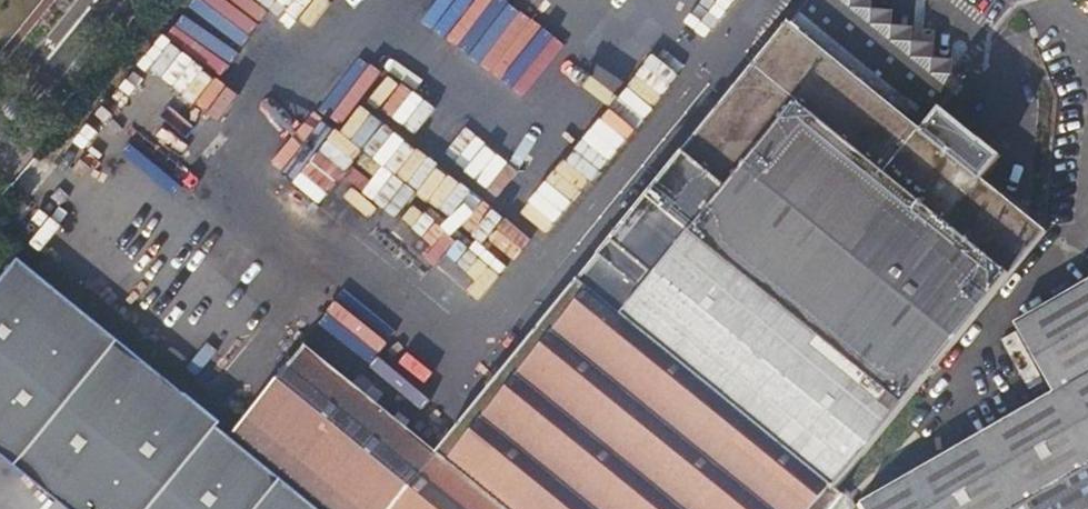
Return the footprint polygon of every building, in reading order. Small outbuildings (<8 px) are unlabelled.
[(233,19),(249,0),(211,0),(233,19)] [(327,508),(828,508),(839,496),(831,490),(1042,230),(982,178),(1002,155),(942,109),(962,83),(953,74),(955,61),(931,57),(933,43),(909,39),(911,25),(886,20),(889,7),(864,2),(865,0),(813,0),(440,458),(302,345),(243,418),(232,432),(327,508)] [(650,103),(651,86),(625,84),(624,102),(650,103)] [(232,432),(228,436),(216,426),(219,421),(17,258),(0,279),(0,454),(68,508),(327,508),(232,432)] [(1013,325),(1054,395),(867,503),(871,508),(1087,508),(1087,282),(1013,325)]
